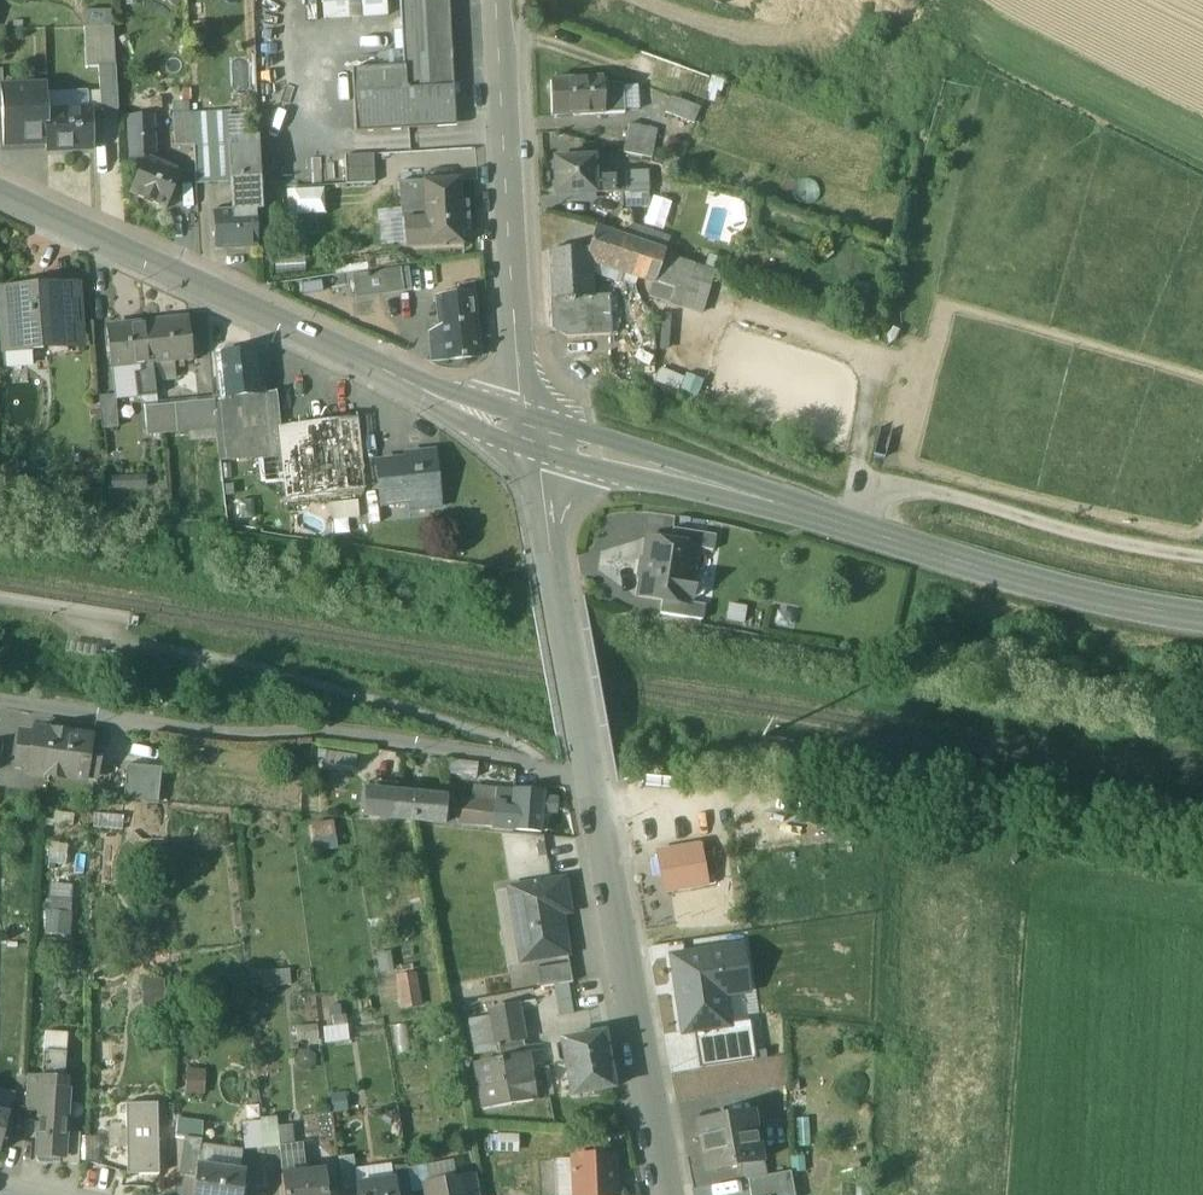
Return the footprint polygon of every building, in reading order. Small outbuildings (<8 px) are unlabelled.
[(323,18),(388,15),(387,0),(322,0),(323,18)] [(404,68),(352,71),(355,134),(408,132),(446,130),(455,120),(454,99),(459,98),(459,87),(453,87),(449,0),(401,0),(404,68)] [(605,79),(549,81),(551,118),(626,114),(625,84),(605,85),(605,79)] [(0,83),(0,97),(1,110),(2,148),(46,146),(44,111),(43,82),(0,83)] [(668,100),(662,116),(693,127),(698,110),(668,100)] [(91,110),(44,111),(46,146),(45,150),(92,149),(91,110)] [(225,114),(191,115),(193,147),(226,145),(225,114)] [(175,148),(193,147),(191,115),(173,117),(175,148)] [(128,118),(129,161),(145,160),(153,163),(155,160),(153,118),(128,118)] [(628,125),(622,154),(651,160),(657,131),(628,125)] [(258,143),(228,145),(230,181),(231,211),(255,210),(256,222),(262,222),(258,143)] [(226,145),(193,147),(195,182),(230,181),(228,145),(226,145)] [(373,156),(344,157),(345,186),(374,185),(373,156)] [(153,163),(145,160),(130,195),(165,210),(180,175),(153,163)] [(554,162),(556,197),(595,195),(594,180),(593,160),(554,162)] [(622,179),(594,180),(595,195),(623,195),(622,179)] [(459,182),(398,184),(405,248),(463,246),(459,182)] [(325,188),(275,189),(275,214),(326,213),(325,188)] [(648,193),(623,195),(624,210),(649,208),(648,193)] [(231,211),(213,212),(215,251),(257,249),(256,222),(255,210),(231,211)] [(670,239),(628,225),(624,238),(665,252),(670,239)] [(624,238),(594,227),(585,252),(586,262),(655,284),(665,252),(624,238)] [(585,252),(546,254),(548,302),(588,299),(586,262),(585,252)] [(665,252),(655,284),(674,291),(670,302),(700,313),(715,271),(665,252)] [(399,271),(384,273),(387,294),(402,292),(399,271)] [(384,273),(352,277),(355,299),(387,294),(384,273)] [(75,287),(48,289),(50,316),(63,315),(64,328),(78,327),(75,287)] [(47,295),(1,298),(4,350),(5,350),(28,348),(32,351),(43,351),(48,345),(48,339),(78,337),(78,327),(64,328),(63,315),(50,316),(48,289),(46,289),(47,295)] [(474,295),(435,299),(437,325),(476,321),(474,295)] [(588,299),(548,302),(549,330),(566,338),(607,335),(605,297),(588,299)] [(187,321),(147,325),(151,366),(192,361),(187,321)] [(476,321),(437,325),(438,333),(426,334),(429,362),(480,358),(476,321)] [(147,325),(106,330),(111,370),(141,367),(151,366),(147,325)] [(28,348),(5,350),(6,362),(11,368),(27,367),(32,361),(32,351),(28,348)] [(256,352),(218,357),(222,399),(232,398),(261,395),(256,352)] [(151,366),(141,367),(141,375),(135,376),(138,400),(155,398),(151,366)] [(261,395),(232,398),(236,434),(216,436),(218,462),(282,457),(279,429),(275,393),(261,395)] [(115,398),(98,399),(100,430),(117,429),(115,398)] [(222,399),(212,400),(215,429),(216,436),(236,434),(232,398),(222,399)] [(212,400),(143,406),(146,436),(215,429),(212,400)] [(355,421),(279,429),(282,457),(285,501),(362,493),(355,421)] [(404,463),(375,466),(379,507),(439,501),(433,454),(403,457),(404,463)] [(374,493),(372,461),(363,462),(365,494),(374,493)] [(108,480),(108,502),(163,502),(163,480),(108,480)] [(356,503),(330,506),(332,523),(358,519),(356,503)] [(714,537),(672,531),(670,545),(696,549),(696,550),(712,553),(714,537)] [(670,545),(646,541),(637,598),(661,601),(687,605),(687,604),(688,599),(693,600),(701,597),(703,585),(696,580),(691,579),(696,550),(696,549),(670,545)] [(687,605),(661,601),(659,615),(701,622),(704,607),(687,604),(687,605)] [(97,646),(70,641),(68,651),(96,655),(97,646)] [(33,737),(20,735),(20,737),(21,737),(17,765),(16,765),(16,767),(27,769),(27,774),(40,776),(47,777),(51,756),(65,758),(68,736),(53,733),(53,735),(33,732),(33,733),(33,737)] [(89,741),(76,739),(77,737),(68,736),(65,758),(51,756),(47,777),(63,780),(64,779),(83,782),(84,777),(95,779),(96,776),(95,776),(99,749),(100,749),(100,746),(88,744),(88,741),(89,741)] [(356,757),(326,753),(324,765),(354,770),(356,757)] [(478,765),(445,760),(453,801),(472,803),(478,765)] [(160,770),(126,767),(123,801),(157,804),(160,770)] [(543,793),(513,791),(512,803),(510,830),(510,831),(541,833),(542,811),(551,811),(551,801),(543,800),(543,793)] [(447,800),(393,795),(393,804),(366,802),(365,817),(391,819),(391,820),(445,825),(447,800)] [(472,803),(453,801),(458,826),(492,828),(494,804),(472,803)] [(502,805),(494,804),(492,828),(510,830),(512,803),(502,802),(502,805)] [(309,824),(315,851),(338,846),(332,819),(309,824)] [(687,848),(663,853),(663,857),(658,859),(661,877),(667,876),(668,881),(675,880),(677,892),(706,886),(704,878),(698,845),(687,847),(687,848)] [(713,876),(704,878),(706,886),(715,885),(713,876)] [(563,880),(513,889),(517,910),(512,911),(520,962),(567,954),(559,905),(567,904),(563,880)] [(47,883),(46,933),(72,934),(73,883),(47,883)] [(744,983),(739,950),(674,959),(684,1033),(693,1032),(726,1027),(725,1024),(720,986),(744,983)] [(568,964),(536,970),(540,989),(572,983),(568,964)] [(288,969),(259,972),(260,987),(289,984),(288,969)] [(397,973),(400,1008),(421,1006),(417,971),(397,973)] [(330,1004),(332,1026),(323,1026),(324,1042),(347,1040),(345,1003),(330,1004)] [(516,1005),(490,1009),(497,1050),(499,1060),(525,1056),(518,1019),(516,1005)] [(491,1017),(469,1022),(475,1054),(497,1050),(491,1017)] [(726,1027),(693,1032),(699,1070),(757,1062),(751,1021),(725,1024),(726,1027)] [(603,1033),(561,1041),(571,1095),(613,1088),(603,1033)] [(65,1054),(43,1053),(41,1078),(47,1078),(46,1091),(40,1091),(39,1109),(36,1157),(59,1159),(62,1159),(64,1137),(63,1137),(63,1134),(64,1134),(65,1117),(64,1117),(66,1092),(65,1092),(66,1080),(66,1078),(63,1078),(65,1054)] [(533,1099),(528,1072),(525,1056),(499,1060),(475,1065),(483,1108),(533,1099)] [(186,1068),(185,1091),(204,1092),(205,1068),(186,1068)] [(41,1078),(27,1077),(25,1108),(39,1109),(40,1091),(46,1091),(47,1078),(41,1078)] [(161,1175),(160,1105),(130,1105),(131,1175),(161,1175)] [(275,1117),(261,1119),(264,1148),(278,1147),(275,1117)] [(698,1124),(706,1172),(761,1163),(754,1126),(741,1117),(698,1124)] [(201,1125),(175,1122),(175,1139),(184,1140),(184,1139),(200,1141),(201,1125)] [(64,1134),(63,1134),(63,1137),(64,1137),(62,1159),(59,1159),(58,1165),(78,1166),(79,1135),(64,1134)] [(200,1141),(184,1139),(184,1140),(179,1177),(193,1179),(194,1167),(196,1167),(199,1146),(200,1141)] [(238,1151),(199,1146),(196,1167),(236,1172),(238,1151)] [(302,1148),(277,1151),(280,1175),(280,1181),(306,1179),(305,1172),(302,1148)] [(613,1156),(557,1158),(558,1194),(614,1194),(613,1156)] [(194,1167),(193,1179),(191,1194),(240,1194),(243,1173),(236,1172),(196,1167),(194,1167)] [(391,1169),(392,1180),(394,1180),(396,1194),(411,1194),(406,1167),(391,1169)] [(280,1181),(282,1194),(326,1194),(323,1170),(305,1172),(306,1179),(280,1181)] [(792,1183),(791,1173),(748,1180),(750,1190),(751,1194),(794,1194),(792,1183)] [(475,1175),(461,1178),(464,1194),(478,1194),(475,1175)] [(438,1182),(439,1187),(423,1190),(424,1194),(464,1194),(461,1178),(438,1182)] [(355,1185),(357,1194),(396,1194),(394,1180),(392,1180),(355,1185)]
